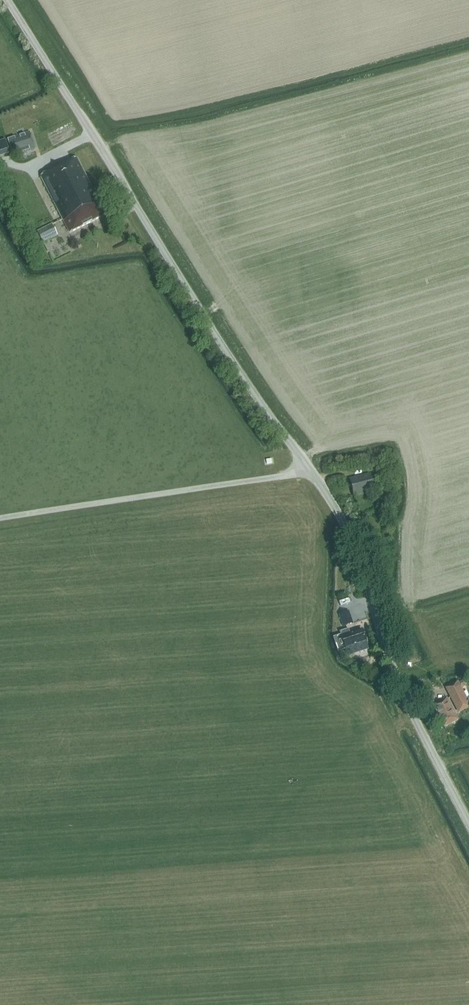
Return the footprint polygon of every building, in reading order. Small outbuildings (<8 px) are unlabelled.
[(29,132),(7,139),(13,156),(35,149),(29,132)] [(3,154),(9,152),(5,140),(0,142),(0,144),(3,154)] [(70,233),(106,215),(96,195),(77,157),(41,176),(70,233)] [(58,237),(58,236),(53,226),(38,232),(43,243),(58,237)] [(48,253),(65,244),(60,234),(58,236),(58,237),(43,243),(48,253)] [(369,475),(350,480),(351,485),(351,486),(354,497),(374,492),(373,490),(379,489),(376,479),(370,480),(369,475)] [(340,615),(343,627),(353,623),(349,612),(340,615)] [(366,624),(371,623),(369,618),(356,621),(359,630),(364,628),(368,641),(371,640),(366,624)] [(340,633),(347,653),(355,651),(356,653),(368,649),(366,642),(362,630),(350,634),(348,630),(340,633)] [(364,664),(356,659),(352,664),(360,670),(364,664)] [(461,689),(467,686),(464,680),(458,683),(461,689)] [(445,688),(455,707),(467,700),(457,682),(445,688)] [(458,720),(447,699),(433,706),(444,728),(458,720)]
